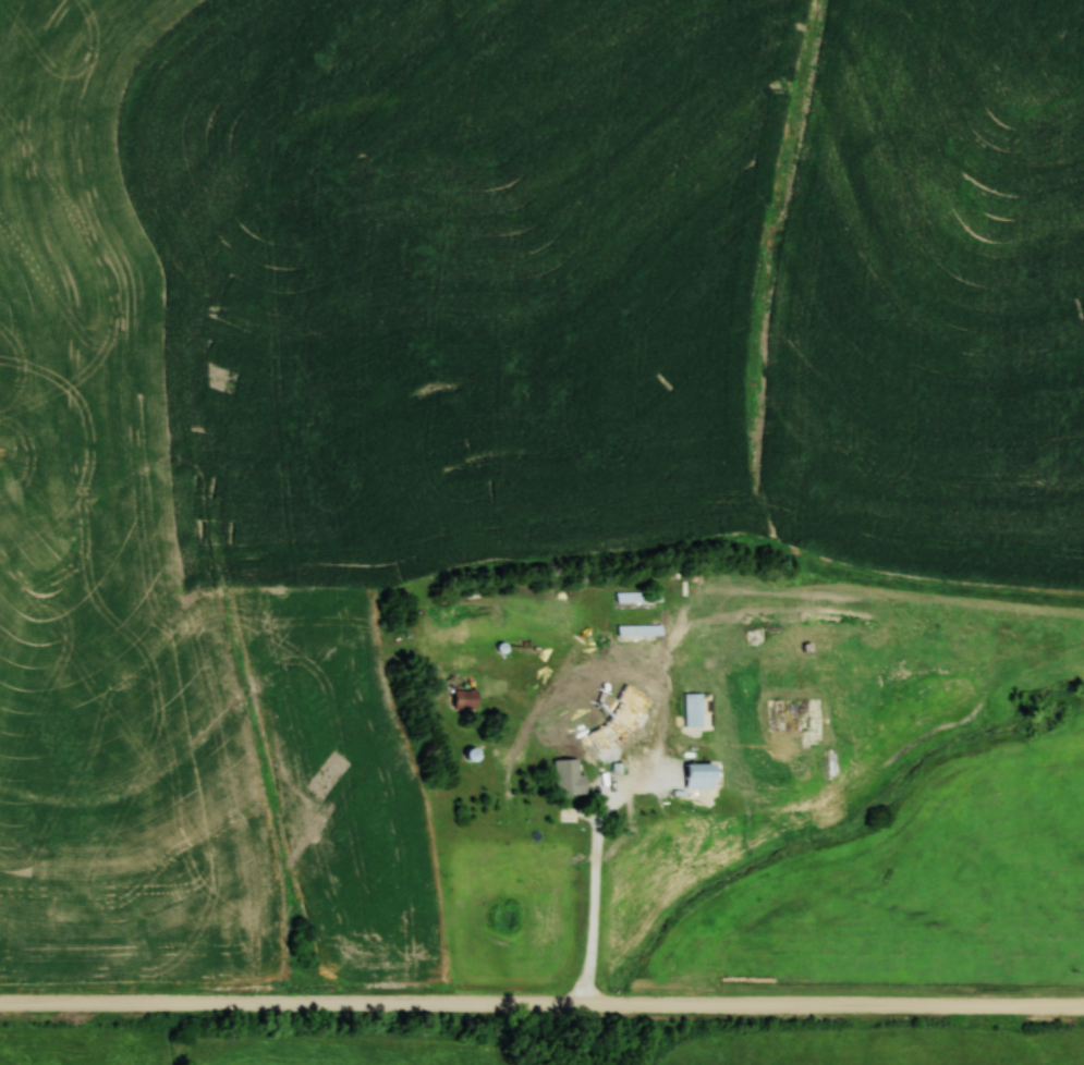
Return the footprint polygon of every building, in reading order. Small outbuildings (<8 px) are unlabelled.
[(663,591),(619,591),(619,602),(663,602),(663,591)] [(664,624),(619,624),(619,635),(664,635),(664,624)] [(686,727),(706,727),(706,693),(686,693),(686,727)] [(556,794),(588,794),(588,774),(581,774),(581,759),(556,759),(556,794)] [(718,763),(688,763),(688,788),(718,788),(718,763)]
